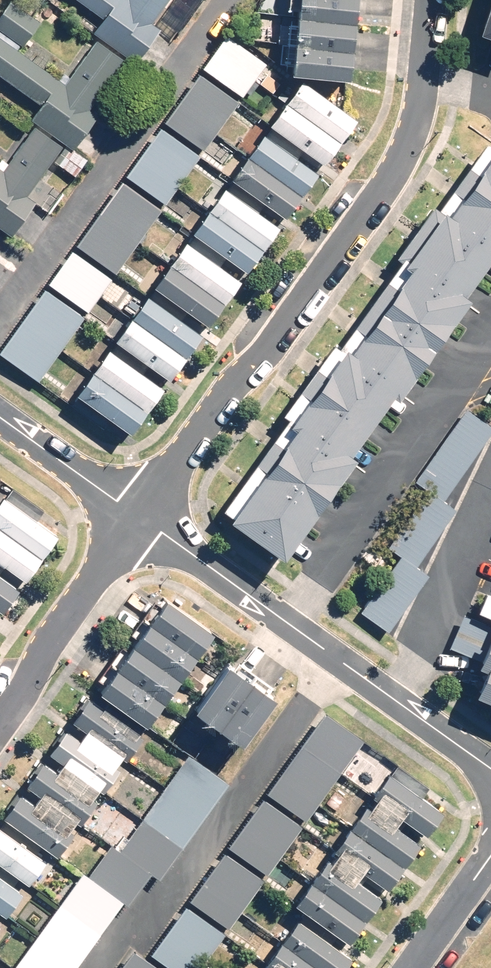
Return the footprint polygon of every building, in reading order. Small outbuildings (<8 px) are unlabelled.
[(169,0),(76,0),(103,19),(92,33),(135,64),(160,29),(152,24),(169,0)] [(353,22),(355,0),(298,0),(297,16),(294,44),(291,73),(348,78),(351,50),(353,22)] [(479,34),(490,38),(490,0),(479,34)] [(125,60),(97,41),(65,84),(19,51),(39,22),(10,1),(0,15),(0,77),(39,105),(29,119),(66,146),(55,162),(75,176),(87,160),(73,149),(97,115),(89,110),(125,60)] [(226,35),(202,68),(242,97),(266,63),(226,35)] [(198,74),(163,121),(204,151),(239,103),(198,74)] [(356,118),(302,80),(269,126),(324,164),(356,118)] [(63,146),(35,127),(4,170),(0,167),(0,228),(11,236),(35,201),(28,196),(53,160),(63,146)] [(159,127),(125,174),(166,204),(200,157),(159,127)] [(317,172),(263,134),(230,180),(284,218),(317,172)] [(283,559),(355,459),(350,455),(392,397),(396,400),(469,299),(464,296),(490,260),(490,146),(487,143),(439,210),(434,207),(397,258),(401,261),(338,349),(333,345),(283,415),(288,419),(223,509),(232,515),(229,520),(283,559)] [(121,182),(76,245),(116,273),(161,210),(121,182)] [(278,226),(224,188),(191,234),(246,272),(278,226)] [(240,280),(185,241),(152,287),(207,326),(240,280)] [(71,251),(48,283),(88,312),(111,280),(71,251)] [(44,289),(0,351),(0,354),(38,381),(83,317),(44,289)] [(201,334),(147,295),(114,342),(168,380),(201,334)] [(163,388),(108,349),(75,395),(130,434),(163,388)] [(466,407),(415,482),(428,490),(388,548),(400,556),(361,613),(389,632),(429,574),(417,566),(456,509),(444,500),(490,432),(490,424),(466,407)] [(0,494),(0,526),(39,554),(55,532),(36,518),(42,509),(11,487),(5,496),(0,493),(0,494)] [(39,554),(0,526),(0,560),(22,576),(39,554)] [(16,586),(0,574),(0,607),(16,586)] [(486,592),(477,612),(490,618),(490,594),(486,592)] [(142,721),(209,628),(161,595),(95,687),(142,721)] [(476,666),(484,669),(474,695),(490,702),(490,632),(476,666)] [(233,667),(224,660),(190,707),(237,740),(271,694),(266,691),(270,685),(237,661),(233,667)] [(140,734),(86,695),(70,718),(83,728),(77,737),(63,727),(47,750),(60,760),(54,768),(41,759),(24,782),(37,792),(30,801),(17,792),(1,814),(54,853),(71,830),(67,827),(73,818),(77,821),(94,797),(90,794),(96,786),(100,789),(117,765),(112,762),(119,754),(123,757),(140,734)] [(363,740),(323,711),(264,790),(304,819),(363,740)] [(225,783),(186,755),(127,837),(122,834),(114,846),(111,844),(88,876),(82,872),(13,967),(72,967),(121,899),(127,903),(149,871),(158,877),(225,783)] [(324,855),(292,900),(346,940),(379,895),(354,877),(360,868),(385,886),(417,842),(392,823),(398,814),(424,833),(441,810),(421,795),(427,786),(396,763),(389,773),(386,770),(369,793),(374,796),(368,805),(363,802),(331,847),(335,850),(329,859),(324,855)] [(301,827),(261,797),(226,844),(266,874),(301,827)] [(0,827),(0,863),(26,881),(42,858),(0,827)] [(263,880),(222,850),(187,897),(228,928),(263,880)] [(2,912),(19,889),(0,876),(0,910),(2,912)] [(184,904),(149,951),(172,967),(198,967),(224,933),(184,904)] [(349,955),(295,917),(262,962),(265,965),(263,967),(340,967),(349,955)] [(131,949),(117,967),(157,967),(131,949)]
